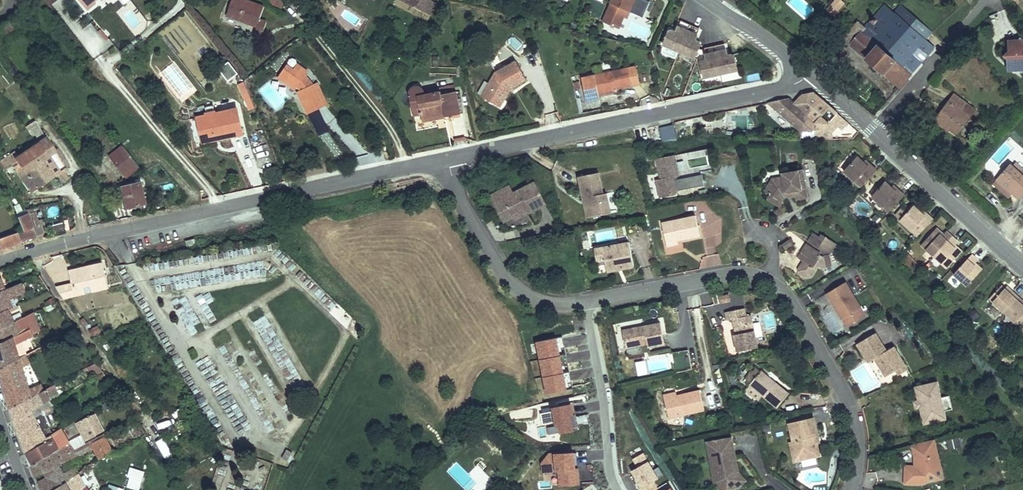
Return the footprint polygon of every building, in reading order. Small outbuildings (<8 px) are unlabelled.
[(92,11),(99,5),(96,0),(97,0),(83,0),(92,11)] [(256,0),(234,0),(230,9),(258,25),(254,31),(265,35),(271,23),(263,19),(268,6),(256,0)] [(284,0),(273,0),(271,5),(281,8),(284,0)] [(439,3),(431,0),(396,0),(434,16),(439,3)] [(639,0),(615,0),(605,28),(622,34),(627,15),(634,17),(639,0)] [(788,2),(806,17),(813,9),(802,0),(790,0),(788,2)] [(826,10),(835,16),(845,2),(842,0),(833,0),(826,10)] [(349,19),(336,3),(328,10),(342,26),(349,19)] [(853,24),(840,41),(901,87),(932,46),(925,40),(931,32),(897,6),(891,14),(879,6),(861,30),(853,24)] [(823,17),(827,11),(823,8),(818,14),(823,17)] [(827,21),(832,14),(827,11),(823,17),(827,21)] [(89,16),(75,26),(98,57),(112,47),(89,16)] [(671,27),(661,51),(695,64),(703,43),(697,41),(700,34),(690,30),(692,25),(680,21),(677,29),(671,27)] [(0,27),(0,41),(15,31),(7,22),(0,27)] [(1022,40),(1018,44),(1009,53),(1004,58),(1008,62),(1019,73),(1022,76),(1022,42),(1022,40)] [(699,56),(705,85),(720,82),(719,78),(740,74),(735,54),(728,55),(726,44),(713,47),(714,53),(699,56)] [(1009,53),(1018,44),(1009,44),(1009,53)] [(295,66),(289,61),(278,68),(291,85),(297,82),(302,90),(297,92),(307,114),(330,103),(321,82),(316,84),(306,73),(312,68),(306,58),(295,66)] [(218,68),(227,82),(238,75),(229,61),(218,68)] [(521,61),(500,72),(493,84),(500,89),(491,102),(502,109),(516,89),(529,81),(521,61)] [(1019,73),(1008,62),(1008,73),(1019,73)] [(584,78),(587,100),(600,98),(600,95),(618,92),(618,90),(641,86),(638,68),(584,78)] [(239,84),(243,108),(251,107),(246,82),(239,84)] [(484,99),(491,102),(500,89),(493,84),(484,99)] [(426,113),(426,118),(465,111),(463,90),(448,93),(447,88),(429,90),(429,89),(427,87),(424,86),(421,86),(419,86),(418,87),(416,90),(415,92),(415,94),(417,107),(425,106),(426,113)] [(952,96),(937,121),(958,134),(973,109),(952,96)] [(768,107),(792,129),(818,130),(818,138),(834,139),(835,134),(839,129),(843,132),(849,125),(813,97),(802,100),(793,109),(788,103),(768,107)] [(210,109),(213,119),(226,115),(224,106),(210,109)] [(425,106),(417,107),(418,114),(426,113),(425,106)] [(316,136),(328,132),(321,111),(309,115),(316,136)] [(213,119),(204,121),(209,138),(229,133),(231,139),(251,134),(246,114),(228,119),(226,115),(213,119)] [(34,119),(25,126),(36,142),(45,136),(34,119)] [(675,126),(660,127),(661,141),(676,141),(675,126)] [(229,133),(209,138),(211,145),(231,139),(229,133)] [(36,142),(14,156),(21,167),(34,186),(65,165),(45,136),(36,142)] [(141,165),(124,144),(112,154),(130,175),(141,165)] [(710,167),(710,153),(685,154),(686,167),(710,167)] [(683,174),(680,155),(663,159),(666,178),(663,179),(666,199),(680,197),(681,194),(682,190),(679,176),(683,174)] [(872,167),(862,159),(848,175),(866,191),(882,172),(876,167),(872,167)] [(1007,160),(994,176),(1012,189),(1017,194),(1022,187),(1022,172),(1007,160)] [(21,167),(17,170),(30,189),(34,186),(21,167)] [(782,194),(779,200),(786,203),(796,205),(799,198),(810,194),(813,203),(814,205),(825,201),(815,172),(796,178),(797,182),(785,186),(782,194)] [(607,173),(586,178),(590,197),(597,196),(601,217),(618,214),(616,193),(611,194),(607,173)] [(773,191),(782,194),(785,186),(797,182),(796,178),(795,173),(780,177),(773,191)] [(1012,189),(994,176),(990,182),(1007,196),(1012,189)] [(105,189),(117,206),(129,200),(148,199),(144,180),(105,189)] [(516,183),(495,192),(507,219),(517,215),(534,207),(536,210),(552,203),(541,180),(519,190),(516,183)] [(891,183),(876,199),(895,215),(911,197),(905,191),(900,192),(891,183)] [(623,192),(616,193),(618,214),(627,212),(623,192)] [(796,205),(786,203),(784,211),(798,214),(802,207),(813,203),(810,194),(799,198),(796,205)] [(601,217),(597,196),(590,197),(594,218),(601,217)] [(685,202),(685,214),(707,214),(706,201),(685,202)] [(862,220),(869,206),(860,201),(852,215),(862,220)] [(922,206),(907,222),(925,238),(942,219),(934,212),(930,214),(922,206)] [(534,207),(517,215),(519,218),(536,210),(534,207)] [(31,213),(18,216),(23,230),(26,241),(39,237),(31,213)] [(702,219),(666,224),(671,245),(705,239),(702,219)] [(47,226),(49,234),(63,231),(61,223),(47,226)] [(944,229),(931,245),(958,267),(971,252),(964,246),(968,241),(956,230),(951,235),(944,229)] [(23,230),(0,239),(0,249),(0,250),(12,246),(13,244),(15,243),(17,245),(26,241),(23,230)] [(822,246),(819,251),(814,248),(808,257),(814,260),(809,268),(809,271),(817,277),(821,276),(828,265),(831,267),(841,266),(839,254),(847,243),(833,234),(831,236),(825,232),(817,243),(822,246)] [(204,234),(191,236),(192,243),(205,241),(204,234)] [(637,243),(602,249),(602,262),(613,261),(614,272),(642,268),(637,243)] [(982,252),(965,273),(978,284),(991,269),(984,263),(988,258),(982,252)] [(102,258),(68,267),(71,279),(55,283),(63,295),(85,290),(83,282),(90,281),(92,288),(108,284),(102,258)] [(871,307),(854,281),(836,291),(851,320),(871,307)] [(9,300),(25,293),(21,284),(5,290),(0,292),(0,313),(12,307),(9,300)] [(998,297),(1013,310),(1022,298),(1022,291),(1015,284),(1013,287),(1009,284),(998,297)] [(729,294),(718,295),(719,304),(731,302),(729,294)] [(1013,310),(1022,318),(1022,298),(1013,310)] [(752,300),(731,304),(743,346),(765,341),(758,309),(754,311),(752,300)] [(19,311),(16,306),(12,307),(0,313),(0,329),(14,322),(10,315),(19,311)] [(125,310),(109,309),(108,327),(124,328),(125,310)] [(34,313),(14,322),(0,329),(0,345),(31,328),(34,335),(42,332),(34,313)] [(270,326),(261,331),(268,342),(277,336),(270,326)] [(668,327),(631,333),(634,351),(656,348),(657,352),(673,349),(668,327)] [(16,344),(34,335),(31,328),(0,345),(0,369),(21,358),(16,344)] [(899,350),(887,334),(866,345),(878,365),(884,361),(893,378),(908,369),(917,364),(907,346),(899,350)] [(58,338),(41,347),(43,352),(48,349),(50,350),(56,347),(55,346),(60,343),(58,338)] [(673,351),(674,372),(691,371),(690,351),(673,351)] [(23,368),(30,364),(26,355),(21,358),(0,369),(0,371),(12,409),(52,387),(50,382),(30,390),(23,368)] [(105,371),(98,362),(88,367),(94,377),(105,371)] [(917,364),(908,369),(911,374),(921,368),(917,364)] [(796,395),(765,370),(753,385),(783,410),(796,395)] [(957,420),(947,380),(930,383),(935,403),(929,405),(933,426),(957,420)] [(935,403),(930,383),(924,385),(929,405),(935,403)] [(36,420),(31,410),(52,399),(60,394),(55,385),(52,387),(12,409),(18,429),(36,420)] [(706,389),(669,398),(674,417),(710,409),(706,389)] [(46,441),(45,438),(42,430),(49,425),(42,411),(54,404),(52,399),(31,410),(36,420),(18,429),(26,452),(46,441)] [(542,425),(555,422),(558,436),(577,432),(571,405),(540,412),(542,425)] [(77,421),(87,439),(98,433),(98,432),(106,428),(97,412),(88,416),(88,415),(77,421)] [(826,438),(822,418),(796,424),(799,443),(795,443),(797,455),(806,452),(808,463),(827,459),(822,439),(826,438)] [(75,447),(61,428),(45,438),(46,441),(26,452),(31,464),(57,449),(60,455),(75,447)] [(108,452),(100,435),(79,445),(75,447),(78,454),(91,448),(96,458),(108,452)] [(740,437),(716,442),(722,475),(729,474),(730,482),(735,488),(747,486),(752,482),(743,472),(742,463),(740,464),(738,457),(744,456),(740,437)] [(164,461),(172,457),(163,438),(155,442),(164,461)] [(952,462),(945,438),(922,443),(926,454),(926,461),(923,470),(912,471),(916,489),(930,486),(927,477),(945,474),(952,462)] [(77,474),(73,468),(70,469),(69,469),(68,468),(65,466),(63,466),(60,467),(58,464),(78,454),(75,447),(60,455),(57,449),(31,464),(36,475),(43,471),(48,469),(50,472),(46,478),(38,482),(42,489),(54,489),(67,481),(77,474)] [(657,489),(653,480),(663,477),(657,461),(648,464),(642,448),(620,455),(631,485),(637,483),(640,489),(655,489),(657,489)] [(808,463),(806,452),(797,455),(799,465),(808,463)] [(744,456),(738,457),(740,464),(742,463),(743,472),(752,482),(754,479),(747,471),(744,456)] [(479,483),(475,479),(485,466),(480,461),(471,472),(457,461),(448,472),(471,489),(473,489),(479,483)] [(125,489),(133,489),(141,489),(144,471),(128,468),(125,489)] [(729,474),(722,475),(723,482),(729,489),(735,488),(730,482),(729,474)] [(945,474),(927,477),(930,486),(940,484),(945,474)] [(67,481),(54,489),(70,489),(67,481)]
